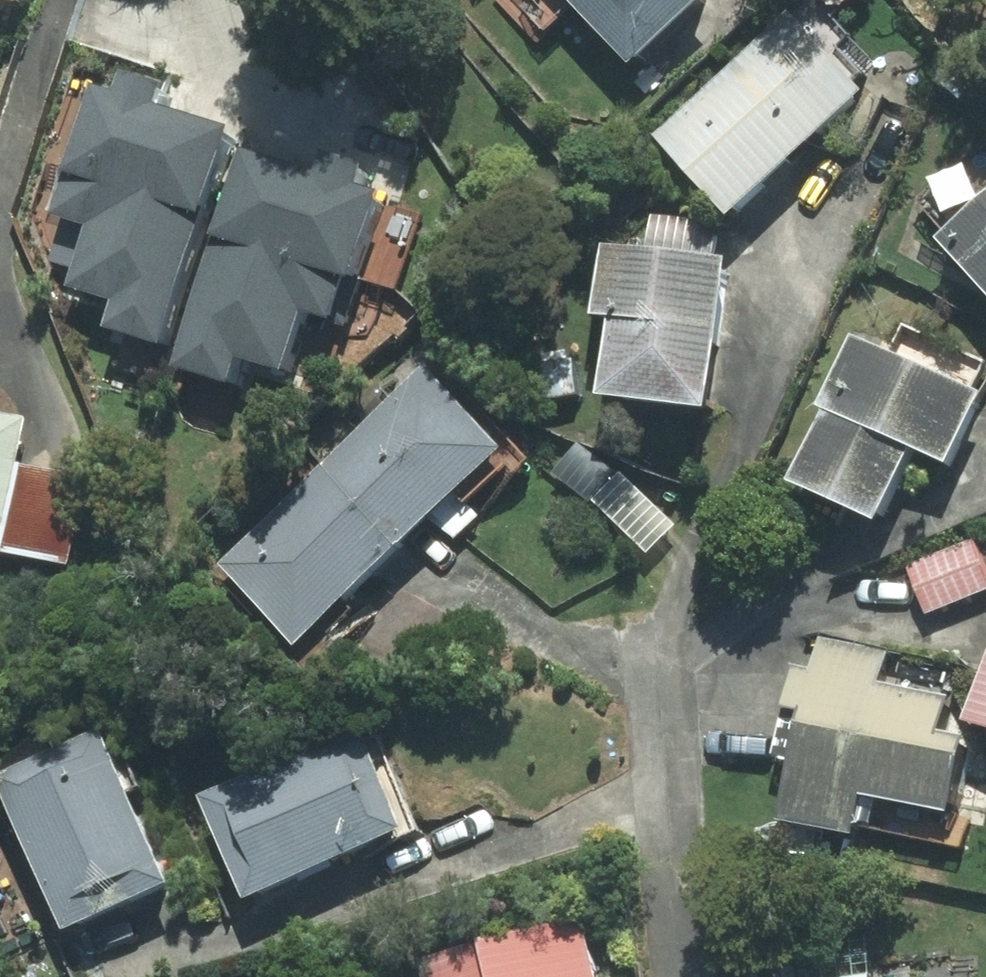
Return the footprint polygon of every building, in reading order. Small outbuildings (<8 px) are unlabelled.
[(532,37),(572,0),(627,60),(693,0),(497,0),(532,37)] [(726,209),(856,87),(785,12),(655,134),(726,209)] [(156,342),(224,124),(152,102),(158,82),(116,69),(110,90),(86,83),(47,211),(62,216),(48,260),(69,266),(63,283),(108,297),(100,325),(156,342)] [(311,166),(237,144),(171,362),(223,377),(230,355),(278,369),(297,307),(334,318),(373,189),(352,183),(360,158),(317,145),(311,166)] [(939,236),(985,289),(985,196),(939,236)] [(600,242),(592,312),(605,314),(595,392),(703,405),(721,256),(600,242)] [(906,443),(943,460),(975,391),(968,388),(982,359),(901,322),(888,351),(851,334),(817,406),(823,409),(792,476),(873,514),(906,443)] [(320,468),(392,544),(456,484),(476,505),(527,457),(436,360),(320,468)] [(0,415),(0,518),(11,462),(20,420),(0,415)] [(65,563),(82,476),(11,462),(0,518),(0,550),(65,563)] [(320,468),(218,564),(234,580),(224,589),(302,670),(359,616),(338,594),(392,544),(320,468)] [(906,565),(924,612),(985,588),(985,579),(970,540),(906,565)] [(886,652),(819,638),(812,674),(791,670),(774,755),(787,758),(774,819),(851,834),(852,825),(959,847),(966,816),(942,811),(957,739),(933,734),(941,696),(879,683),(886,652)] [(964,714),(985,722),(985,648),(964,714)] [(201,797),(242,894),(412,822),(370,725),(201,797)] [(0,772),(0,788),(61,927),(164,882),(97,730),(0,772)] [(577,919),(421,959),(426,976),(592,976),(577,919)]
